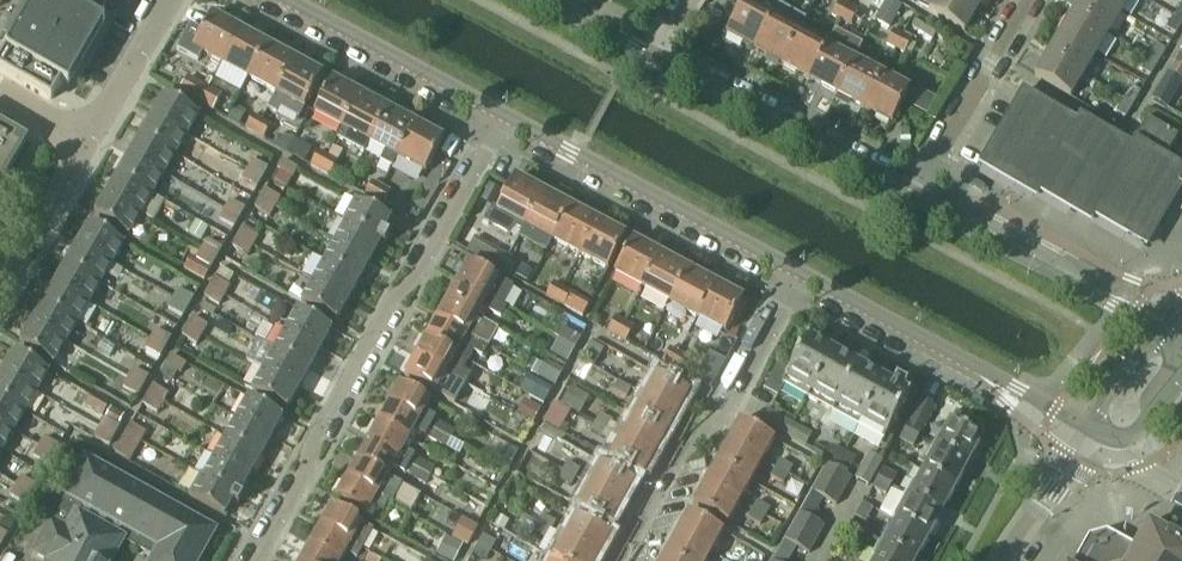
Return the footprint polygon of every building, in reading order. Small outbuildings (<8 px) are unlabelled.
[(47,102),(48,102),(49,102),(50,102),(51,102),(51,101),(52,101),(104,11),(109,14),(116,10),(131,0),(0,0),(0,75),(47,102)] [(726,36),(754,51),(778,6),(766,0),(764,0),(757,13),(742,5),(726,36)] [(889,29),(901,8),(888,0),(886,0),(875,21),(889,29)] [(963,34),(976,13),(953,0),(934,0),(927,12),(963,34)] [(976,13),(984,0),(953,0),(976,13)] [(1072,14),(1108,36),(1121,14),(1097,0),(1080,0),(1072,14)] [(1121,14),(1130,0),(1097,0),(1121,14)] [(832,16),(841,21),(849,7),(839,1),(832,16)] [(1174,16),(1181,22),(1181,4),(1181,3),(1174,16)] [(778,6),(754,51),(781,65),(804,23),(805,20),(778,6)] [(849,7),(841,21),(850,26),(857,11),(849,7)] [(715,29),(721,17),(707,9),(700,21),(715,29)] [(1060,34),(1096,56),(1108,36),(1072,14),(1060,34)] [(1175,35),(1181,24),(1181,22),(1174,16),(1166,29),(1175,35)] [(210,18),(193,49),(221,64),(238,33),(210,18)] [(917,20),(912,29),(932,42),(938,32),(917,20)] [(804,23),(781,65),(809,80),(831,37),(804,23)] [(897,23),(886,44),(894,49),(906,28),(897,23)] [(905,30),(894,49),(904,54),(911,40),(915,35),(905,30)] [(831,37),(809,80),(836,94),(852,64),(862,46),(834,32),(831,37)] [(238,33),(221,64),(249,79),(265,48),(238,33)] [(1046,56),(1082,78),(1096,56),(1060,34),(1046,56)] [(1156,45),(1148,58),(1158,64),(1166,51),(1156,45)] [(265,48),(249,79),(276,93),(293,62),(265,48)] [(1034,77),(1070,98),(1082,78),(1046,56),(1034,77)] [(1141,71),(1150,77),(1158,64),(1148,58),(1141,71)] [(293,62),(276,93),(305,109),(321,78),(293,62)] [(1169,73),(1181,81),(1181,67),(1175,63),(1169,73)] [(852,64),(836,94),(863,108),(879,78),(852,64)] [(1153,101),(1167,110),(1178,90),(1181,84),(1181,81),(1169,73),(1164,82),(1162,85),(1153,101)] [(879,78),(863,108),(892,124),(908,93),(879,78)] [(331,83),(314,114),(342,129),(358,97),(331,83)] [(199,85),(191,98),(200,104),(208,90),(199,85)] [(1131,87),(1123,100),(1133,105),(1140,93),(1131,87)] [(208,90),(200,104),(209,109),(217,96),(208,90)] [(1178,188),(1177,188),(1181,180),(1181,169),(1164,158),(1177,137),(1146,119),(1131,146),(1079,116),(1076,122),(1024,92),(980,166),(1033,197),(1037,191),(1089,221),(1093,216),(1144,246),(1178,188)] [(164,96),(152,117),(187,138),(199,117),(164,96)] [(358,97),(342,129),(369,143),(386,112),(358,97)] [(1116,113),(1125,118),(1133,105),(1123,100),(1116,113)] [(386,112),(369,143),(386,152),(380,163),(391,169),(397,158),(413,127),(386,112)] [(253,114),(245,129),(254,134),(262,119),(253,114)] [(141,136),(175,157),(187,138),(152,117),(141,136)] [(262,119),(254,134),(263,139),(271,124),(262,119)] [(26,142),(0,126),(0,187),(26,142)] [(413,127),(397,158),(425,173),(442,142),(413,127)] [(129,155),(164,176),(175,157),(141,136),(129,155)] [(318,151),(311,166),(320,171),(328,156),(318,151)] [(118,174),(153,195),(164,176),(129,155),(118,174)] [(328,156),(320,171),(330,176),(337,161),(328,156)] [(252,160),(245,172),(261,182),(268,170),(252,160)] [(282,160),(276,170),(292,179),(298,169),(282,160)] [(241,179),(257,189),(261,182),(245,172),(241,179)] [(107,193),(142,214),(153,195),(118,174),(107,193)] [(521,231),(524,226),(541,195),(513,180),(506,193),(497,210),(492,207),(483,223),(509,236),(516,228),(521,231)] [(372,182),(365,195),(374,200),(381,187),(372,182)] [(486,182),(476,199),(492,207),(497,210),(506,193),(486,182)] [(381,187),(374,200),(383,205),(390,192),(381,187)] [(260,198),(276,208),(281,199),(265,190),(260,198)] [(107,193),(94,215),(129,236),(142,214),(107,193)] [(541,195),(524,226),(552,240),(569,209),(541,195)] [(260,198),(253,210),(269,218),(276,208),(260,198)] [(229,200),(223,211),(239,221),(245,209),(229,200)] [(342,223),(344,224),(380,242),(385,245),(389,238),(382,234),(390,221),(354,201),(342,223)] [(569,209),(552,240),(580,255),(596,224),(569,209)] [(219,220),(234,229),(239,221),(223,211),(219,220)] [(208,229),(196,222),(189,234),(201,241),(208,229)] [(89,224),(76,247),(111,267),(124,245),(89,224)] [(334,242),(369,263),(380,242),(344,224),(334,242)] [(596,224),(580,255),(608,270),(625,239),(596,224)] [(242,229),(236,239),(252,248),(258,237),(242,229)] [(491,254),(495,246),(477,236),(468,253),(486,263),(487,261),(491,263),(494,256),(491,254)] [(248,257),(252,248),(236,239),(231,247),(248,257)] [(201,248),(217,258),(222,250),(206,240),(201,248)] [(334,242),(322,262),(358,281),(369,263),(334,242)] [(631,243),(614,273),(642,288),(659,257),(631,243)] [(66,263),(101,285),(111,267),(76,247),(66,263)] [(190,256),(184,269),(204,281),(217,258),(201,248),(195,259),(190,256)] [(499,253),(492,266),(500,271),(507,258),(499,253)] [(659,257),(642,288),(670,303),(687,272),(659,257)] [(507,258),(500,271),(509,276),(516,263),(507,258)] [(311,282),(347,301),(358,281),(322,262),(311,282)] [(55,283),(90,304),(101,285),(66,263),(55,283)] [(457,282),(506,310),(506,309),(502,307),(512,288),(468,263),(457,282)] [(527,282),(532,272),(522,266),(516,276),(527,282)] [(214,278),(209,286),(225,295),(230,287),(220,281),(224,283),(229,272),(221,268),(216,279),(214,278)] [(687,272),(670,303),(697,317),(714,287),(687,272)] [(300,301),(336,321),(347,301),(311,282),(300,301)] [(457,282),(446,301),(478,319),(483,310),(500,319),(506,310),(457,282)] [(553,282),(546,296),(555,302),(563,288),(553,282)] [(43,304),(77,325),(90,304),(55,283),(43,304)] [(225,295),(209,286),(203,297),(219,306),(225,295)] [(714,287),(697,317),(725,333),(742,302),(714,287)] [(563,288),(555,302),(564,307),(572,293),(563,288)] [(178,290),(173,299),(189,308),(192,302),(194,299),(180,291),(178,290)] [(572,293),(564,307),(582,317),(590,303),(572,293)] [(173,299),(168,309),(169,310),(183,317),(186,313),(189,308),(173,299)] [(436,320),(487,349),(498,330),(478,319),(446,301),(436,320)] [(31,324),(66,345),(77,325),(43,304),(31,324)] [(284,330),(319,351),(331,330),(296,310),(284,330)] [(188,324),(204,334),(208,327),(192,317),(188,324)] [(615,317),(608,331),(617,336),(624,322),(615,317)] [(426,338),(468,362),(473,353),(482,358),(487,349),(436,320),(426,338)] [(228,336),(231,329),(219,322),(216,329),(228,336)] [(624,322),(617,336),(626,342),(634,327),(624,322)] [(31,324),(19,344),(54,365),(66,345),(31,324)] [(197,346),(204,334),(188,324),(180,336),(197,346)] [(555,337),(575,349),(581,338),(560,327),(555,337)] [(155,330),(150,339),(165,349),(171,339),(155,330)] [(273,350),(308,370),(319,351),(284,330),(273,350)] [(550,354),(567,363),(575,349),(555,337),(555,338),(558,340),(550,354)] [(426,338),(415,357),(466,386),(471,376),(463,371),(468,362),(426,338)] [(807,399),(833,352),(808,338),(790,371),(782,386),(783,386),(807,399)] [(144,349),(160,358),(165,349),(150,339),(144,349)] [(246,360),(263,369),(297,390),(308,370),(273,350),(256,341),(246,360)] [(592,343),(580,364),(591,369),(593,366),(594,367),(604,350),(592,343)] [(669,349),(662,361),(671,366),(678,353),(669,349)] [(3,371),(38,392),(50,373),(14,352),(3,371)] [(858,427),(884,379),(833,352),(807,399),(858,427)] [(678,353),(671,366),(681,371),(688,358),(678,353)] [(170,355),(164,365),(180,374),(186,364),(170,355)] [(404,376),(435,394),(441,385),(460,395),(477,404),(482,395),(466,386),(415,357),(404,376)] [(535,376),(554,386),(563,371),(545,360),(535,376)] [(580,364),(572,377),(583,383),(591,369),(580,364)] [(777,364),(763,389),(778,397),(783,386),(782,386),(790,371),(777,364)] [(133,369),(125,382),(140,392),(148,378),(133,369)] [(263,369),(251,390),(286,410),(297,390),(263,369)] [(0,377),(0,398),(27,412),(38,392),(3,371),(0,377)] [(654,375),(643,395),(679,413),(690,394),(654,375)] [(525,396),(544,405),(553,389),(534,379),(525,396)] [(884,379),(858,427),(883,441),(909,393),(884,379)] [(121,388),(137,398),(140,392),(125,382),(121,388)] [(388,405),(430,428),(436,418),(425,412),(430,403),(399,385),(388,405)] [(153,386),(148,395),(163,403),(168,395),(153,386)] [(579,415),(589,397),(570,387),(561,404),(579,415)] [(157,415),(163,403),(148,395),(142,405),(157,415)] [(643,395),(631,417),(666,436),(679,413),(643,395)] [(84,407),(103,417),(108,408),(89,397),(84,407)] [(15,432),(27,412),(0,398),(0,424),(15,432)] [(247,398),(235,418),(270,438),(282,418),(247,398)] [(515,415),(533,424),(541,409),(524,398),(515,415)] [(922,401),(904,431),(917,438),(935,408),(922,401)] [(388,405),(378,423),(409,441),(414,431),(425,437),(430,428),(388,405)] [(545,423),(561,432),(571,413),(556,405),(545,423)] [(111,408),(105,419),(119,427),(124,416),(111,408)] [(761,422),(787,437),(793,425),(768,411),(761,422)] [(599,414),(593,425),(607,432),(613,422),(599,414)] [(631,417),(620,436),(619,438),(656,455),(666,436),(631,417)] [(225,437),(260,456),(270,438),(235,418),(225,437)] [(105,419),(99,429),(114,438),(119,428),(105,419)] [(429,439),(447,448),(451,440),(456,431),(438,422),(429,439)] [(729,441),(763,462),(775,441),(739,422),(729,441)] [(368,442),(410,465),(415,456),(404,450),(409,441),(378,423),(368,442)] [(949,423),(936,448),(968,465),(981,440),(949,423)] [(3,452),(15,432),(0,424),(0,451),(3,452)] [(131,424),(124,435),(140,443),(146,433),(131,424)] [(603,439),(607,432),(593,425),(590,431),(603,439)] [(793,425),(787,437),(805,447),(811,435),(793,425)] [(99,429),(94,438),(109,446),(114,438),(99,429)] [(539,431),(528,451),(546,461),(557,440),(539,431)] [(904,431),(899,440),(912,448),(917,438),(904,431)] [(602,453),(609,457),(608,458),(643,478),(656,455),(619,438),(620,436),(613,433),(602,453)] [(114,454),(129,463),(140,443),(124,435),(114,454)] [(38,446),(53,455),(58,447),(43,437),(38,446)] [(214,456),(249,476),(260,456),(225,437),(214,456)] [(451,440),(447,448),(459,455),(463,447),(451,440)] [(717,461),(752,483),(763,462),(729,441),(717,461)] [(357,461),(388,478),(393,469),(404,475),(405,474),(425,485),(430,477),(412,467),(410,465),(368,442),(357,461)] [(499,453),(513,461),(519,452),(504,444),(499,453)] [(53,455),(38,446),(32,457),(34,458),(31,464),(43,472),(54,455),(53,455)] [(832,447),(826,458),(837,464),(844,453),(832,447)] [(936,448),(922,472),(954,489),(968,465),(936,448)] [(844,453),(837,464),(849,471),(855,459),(844,453)] [(869,454),(855,480),(868,487),(882,461),(869,454)] [(214,456),(202,477),(238,496),(249,476),(214,456)] [(412,467),(430,477),(435,468),(417,458),(412,467)] [(123,542),(153,558),(151,560),(199,560),(215,532),(83,459),(61,498),(63,499),(52,520),(50,519),(30,555),(42,560),(112,560),(123,542)] [(779,460),(775,469),(788,477),(793,468),(779,460)] [(347,480),(388,503),(391,504),(402,486),(388,478),(357,461),(347,480)] [(717,461),(705,484),(741,503),(752,483),(717,461)] [(553,468),(575,480),(581,470),(567,462),(563,471),(553,466),(553,468)] [(599,464),(587,485),(623,504),(634,484),(599,464)] [(826,465),(818,479),(843,492),(850,478),(826,465)] [(571,487),(575,480),(553,468),(549,475),(571,487)] [(775,469),(770,478),(784,485),(788,477),(775,469)] [(883,469),(877,480),(891,487),(897,477),(883,469)] [(922,472),(909,497),(941,514),(954,489),(922,472)] [(200,476),(188,496),(224,516),(232,503),(238,506),(242,499),(238,496),(202,477),(200,476)] [(15,485),(30,494),(35,486),(20,477),(15,485)] [(818,479),(804,504),(816,510),(822,499),(835,506),(843,492),(818,479)] [(347,480),(336,499),(367,516),(372,506),(383,512),(388,503),(347,480)] [(877,480),(872,489),(886,496),(891,487),(877,480)] [(693,506),(728,525),(741,503),(705,484),(693,506)] [(9,496),(24,505),(30,494),(15,485),(9,496)] [(587,485),(575,507),(611,526),(623,504),(587,485)] [(909,497),(896,521),(928,538),(941,514),(909,497)] [(757,502),(753,509),(766,515),(769,509),(757,502)] [(804,504),(791,528),(815,541),(823,527),(810,520),(816,510),(804,504)] [(859,512),(870,518),(874,510),(863,504),(859,512)] [(320,527),(362,550),(373,531),(331,507),(320,527)] [(523,514),(552,531),(556,523),(527,507),(523,514)] [(761,526),(766,515),(753,509),(747,519),(761,526)] [(688,513),(676,535),(711,556),(724,533),(688,513)] [(490,524),(503,531),(509,521),(496,514),(490,524)] [(547,540),(552,531),(523,514),(522,516),(537,524),(533,533),(547,540)] [(575,517),(564,537),(599,558),(610,537),(575,517)] [(463,545),(466,546),(477,527),(461,518),(451,539),(463,545)] [(883,546),(911,560),(916,560),(928,538),(896,521),(883,546)] [(1169,534),(1168,536),(1148,525),(1131,555),(1108,542),(1084,550),(1078,560),(1181,560),(1181,542),(1169,534)] [(310,545),(338,560),(342,560),(346,554),(356,560),(362,550),(320,527),(310,545)] [(791,528),(777,552),(789,558),(795,547),(808,554),(815,541),(791,528)] [(483,535),(477,545),(491,552),(496,543),(483,535)] [(663,557),(670,560),(708,560),(711,556),(676,535),(663,557)] [(445,536),(436,556),(447,560),(455,560),(463,545),(451,539),(445,536)] [(551,559),(554,560),(597,560),(599,558),(564,537),(551,559)] [(310,545),(301,560),(338,560),(310,545)] [(477,545),(473,553),(486,560),(491,552),(477,545)] [(874,560),(911,560),(883,546),(874,560)] [(772,560),(787,560),(789,558),(777,552),(772,560)]
